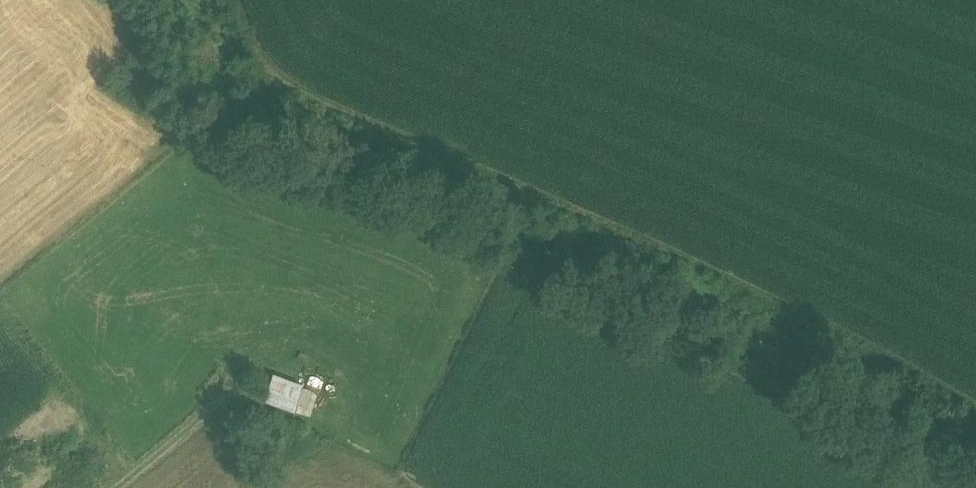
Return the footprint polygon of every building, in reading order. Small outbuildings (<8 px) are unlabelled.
[(319,392),(275,376),(266,404),(309,419),(319,392)]
